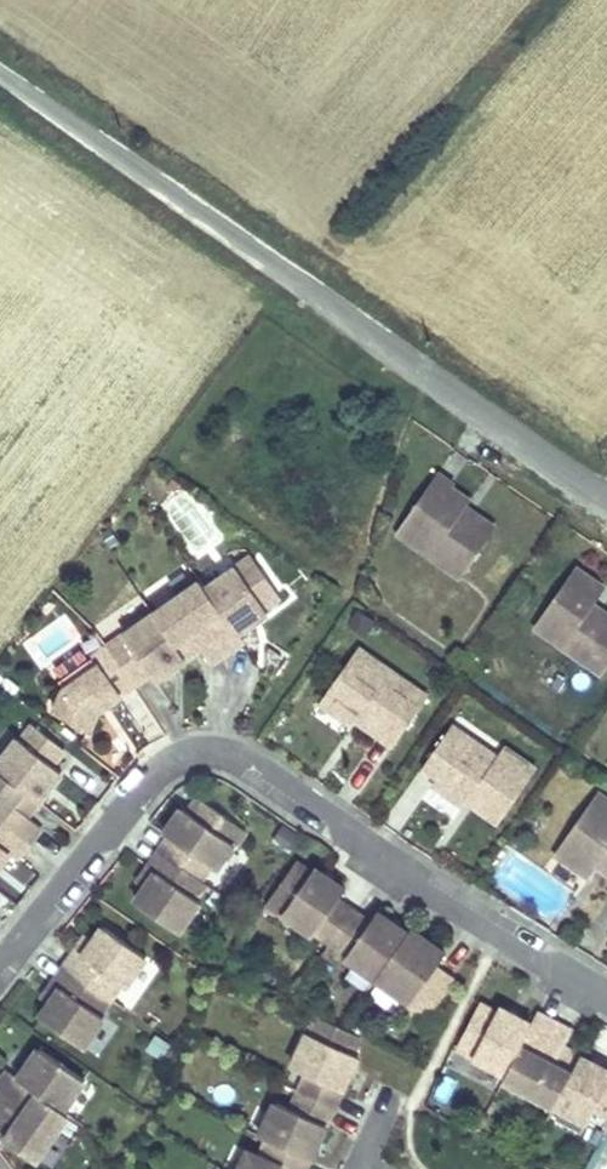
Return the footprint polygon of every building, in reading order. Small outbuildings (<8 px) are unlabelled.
[(443,559),(474,581),(508,533),(488,518),(484,523),(475,517),(479,512),(483,505),(465,492),(467,489),(451,477),(415,528),(448,552),(443,559)] [(484,523),(488,518),(479,512),(475,517),(484,523)] [(410,535),(443,559),(448,552),(415,528),(410,535)] [(106,663),(74,684),(62,706),(97,724),(106,707),(159,671),(164,677),(195,656),(189,647),(204,637),(210,646),(220,662),(253,639),(248,632),(278,611),(275,606),(291,596),(271,566),(256,577),(248,566),(217,587),(212,579),(118,643),(101,654),(106,663)] [(545,627),(590,659),(604,657),(606,659),(606,616),(606,618),(599,613),(603,607),(606,602),(606,585),(585,570),(545,627)] [(189,647),(195,656),(210,646),(204,637),(189,647)] [(402,745),(436,698),(367,648),(329,701),(362,724),(367,716),(372,709),(393,724),(388,732),(386,734),(402,745)] [(106,663),(101,654),(68,676),(74,684),(106,663)] [(604,657),(590,659),(606,672),(606,659),(604,657)] [(393,724),(372,709),(367,716),(388,732),(393,724)] [(17,849),(24,855),(49,824),(35,812),(26,806),(37,791),(46,798),(69,768),(59,761),(71,746),(41,722),(29,737),(26,735),(0,768),(0,871),(17,849)] [(508,823),(544,772),(513,749),(505,759),(490,748),(484,756),(467,744),(472,736),(461,727),(432,767),(446,777),(441,784),(472,806),(481,794),(492,802),(487,809),(508,823)] [(484,756),(490,748),(472,736),(467,744),(484,756)] [(35,812),(46,798),(37,791),(26,806),(35,812)] [(476,801),(487,809),(492,802),(481,794),(476,801)] [(605,795),(563,854),(598,879),(604,870),(606,866),(606,796),(605,795)] [(192,815),(203,800),(198,797),(187,811),(192,815)] [(159,850),(199,879),(209,865),(214,868),(232,843),(225,838),(235,824),(203,800),(192,815),(187,811),(182,807),(164,833),(169,836),(173,839),(163,852),(159,849),(159,850)] [(225,838),(232,843),(234,845),(245,830),(235,824),(225,838)] [(169,836),(159,849),(163,852),(173,839),(169,836)] [(165,857),(134,901),(176,931),(197,900),(193,897),(203,882),(159,850),(158,851),(165,857)] [(165,857),(158,851),(137,881),(144,886),(165,857)] [(332,940),(355,909),(339,898),(347,887),(316,865),(312,870),(297,859),(276,888),(292,899),(284,910),(315,932),(317,929),(332,940)] [(269,899),(284,910),(292,899),(276,888),(269,899)] [(370,920),(355,909),(332,940),(348,951),(346,954),(377,976),(409,931),(378,909),(370,920)] [(411,927),(409,931),(419,938),(416,943),(421,947),(428,938),(411,927)] [(79,968),(79,969),(124,1001),(134,986),(139,989),(160,959),(118,929),(108,943),(87,973),(79,968)] [(419,938),(409,931),(377,976),(393,987),(398,981),(415,994),(411,1000),(405,1007),(425,1021),(454,979),(436,966),(446,952),(428,938),(421,947),(416,943),(419,938)] [(101,938),(79,968),(87,973),(108,943),(101,938)] [(124,1001),(79,969),(78,970),(85,976),(64,1006),(54,1020),(96,1049),(117,1020),(113,1016),(124,1001)] [(85,976),(78,970),(56,1000),(64,1006),(85,976)] [(398,981),(393,987),(411,1000),(415,994),(398,981)] [(502,1014),(486,1005),(469,1036),(485,1045),(479,1056),(513,1074),(527,1048),(543,1057),(561,1024),(543,1015),(537,1025),(505,1008),(502,1014)] [(316,1016),(308,1033),(320,1039),(328,1022),(316,1016)] [(307,1074),(298,1091),(333,1108),(358,1057),(352,1054),(360,1037),(328,1022),(320,1039),(308,1033),(292,1067),(307,1074)] [(578,1033),(561,1024),(543,1057),(527,1048),(513,1074),(510,1080),(560,1106),(581,1068),(565,1059),(578,1033)] [(155,1033),(144,1049),(161,1060),(172,1044),(155,1033)] [(485,1045),(469,1036),(463,1048),(479,1056),(485,1045)] [(0,1076),(0,1090),(23,1107),(34,1091),(58,1109),(80,1078),(36,1046),(15,1076),(5,1069),(0,1076)] [(586,1058),(581,1068),(560,1106),(593,1124),(601,1110),(606,1113),(606,1069),(586,1058)] [(63,1112),(58,1109),(34,1091),(23,1107),(0,1090),(0,1115),(5,1118),(0,1126),(0,1131),(4,1134),(1,1138),(30,1159),(63,1112)] [(275,1102),(258,1136),(266,1139),(308,1159),(333,1108),(298,1091),(290,1109),(275,1102)] [(308,1159),(266,1139),(257,1156),(246,1151),(237,1168),(303,1168),(308,1159)]
